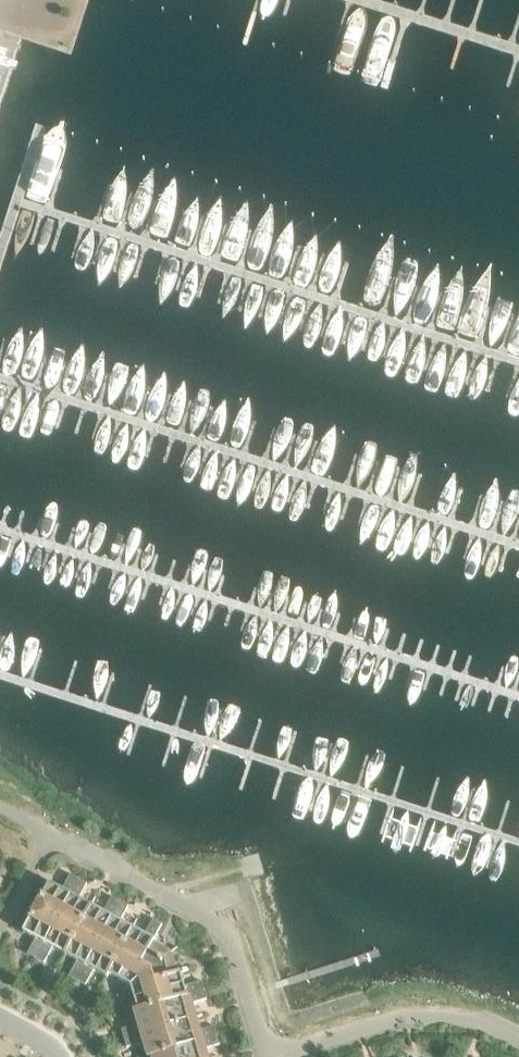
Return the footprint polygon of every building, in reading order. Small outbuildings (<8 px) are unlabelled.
[(202,1049),(219,1045),(214,1026),(197,1031),(193,1018),(194,1019),(193,1017),(189,1004),(206,999),(201,981),(184,986),(179,971),(175,972),(170,953),(152,943),(153,940),(153,939),(162,924),(152,919),(144,935),(132,928),(131,927),(131,928),(119,921),(128,906),(111,897),(102,912),(91,906),(91,905),(90,905),(78,899),(86,884),(69,874),(61,890),(48,883),(41,896),(41,895),(28,918),(29,918),(22,931),(35,939),(27,954),(43,963),(52,948),(63,954),(63,955),(64,955),(65,955),(76,961),(68,976),(85,985),(93,970),(106,978),(108,974),(129,985),(136,1009),(132,1010),(137,1025),(120,1029),(126,1048),(142,1043),(147,1056),(149,1056),(151,1056),(205,1056),(202,1049)]
